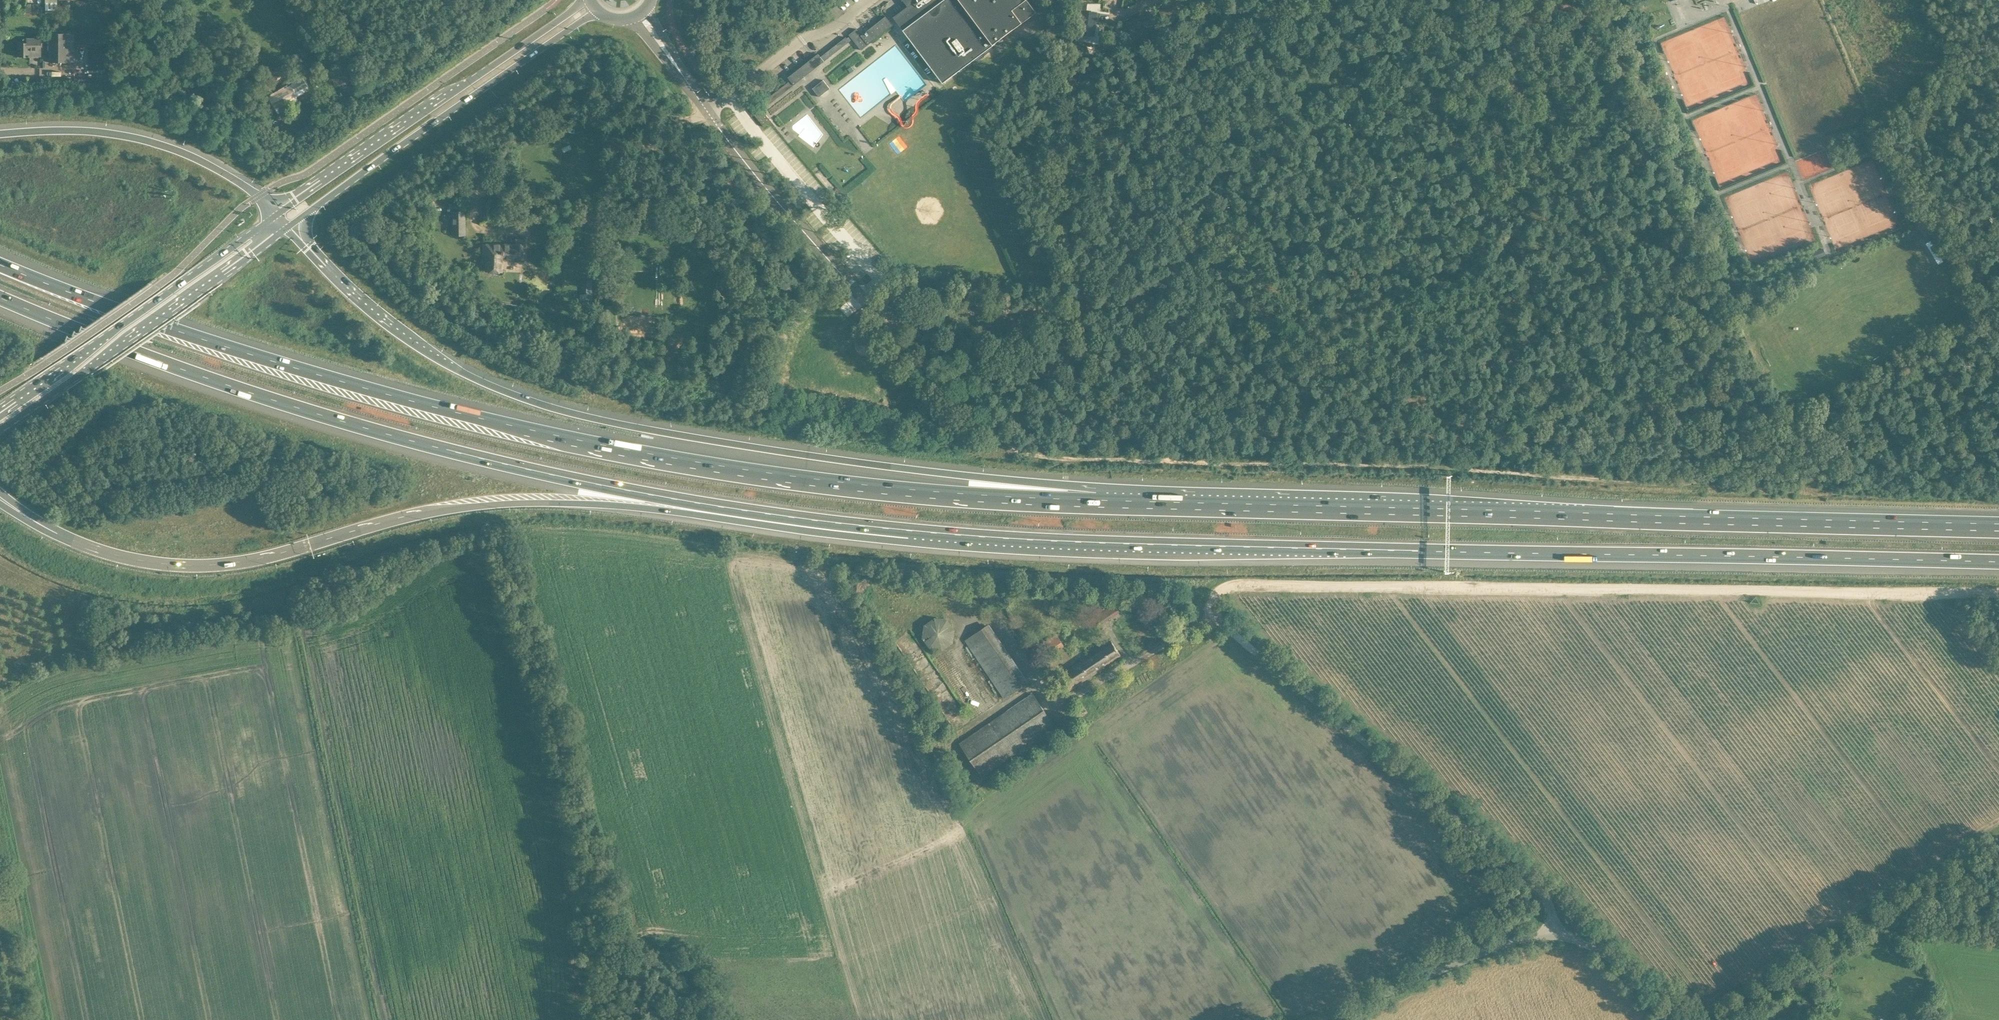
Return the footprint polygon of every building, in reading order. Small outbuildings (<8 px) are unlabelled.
[(45,10),(57,9),(57,0),(45,0),(45,10)] [(908,7),(894,18),(943,83),(973,60),(975,64),(996,48),(994,46),(997,44),(1037,13),(1028,0),(903,0),(908,7)] [(1180,14),(1177,5),(1174,7),(1173,5),(1159,11),(1164,21),(1180,14)] [(1080,29),(1079,34),(1094,35),(1097,12),(1082,10),(1081,17),(1080,29)] [(1126,22),(1132,36),(1159,24),(1153,11),(1136,19),(1135,18),(1126,22)] [(862,50),(893,26),(886,17),(873,28),(866,33),(865,33),(866,34),(862,36),(857,29),(857,30),(851,35),(850,35),(850,36),(853,39),(862,50)] [(49,33),(49,62),(68,62),(68,33),(49,33)] [(88,34),(88,43),(109,43),(109,34),(88,34)] [(1116,34),(1111,36),(1115,45),(1120,42),(1116,34)] [(829,58),(849,42),(850,42),(847,39),(846,37),(846,38),(826,54),(825,54),(828,59),(829,58)] [(27,43),(18,43),(18,57),(29,57),(29,51),(41,51),(41,39),(27,39),(27,43)] [(788,77),(794,85),(825,62),(819,54),(818,54),(819,55),(817,56),(814,52),(809,56),(812,60),(789,77),(788,77)] [(326,79),(320,70),(314,74),(320,83),(326,79)] [(243,81),(246,88),(256,83),(253,77),(243,81)] [(268,98),(275,109),(278,113),(279,112),(288,107),(287,106),(297,101),(295,97),(309,89),(303,78),(294,83),(268,98)] [(812,87),(819,96),(830,88),(823,79),(812,87)] [(766,107),(790,88),(791,88),(787,84),(763,103),(762,103),(763,104),(766,107)] [(771,121),(762,110),(760,107),(759,105),(759,106),(752,111),(764,127),(771,121)] [(721,182),(729,192),(736,188),(727,177),(721,182)] [(452,212),(452,235),(465,235),(465,212),(452,212)] [(1950,257),(1937,236),(1931,240),(1943,261),(1950,257)] [(486,271),(501,272),(501,258),(524,259),(525,244),(515,244),(515,245),(484,244),(483,262),(486,262),(486,271)] [(930,648),(942,650),(953,642),(955,629),(947,618),(935,616),(924,624),(923,630),(922,637),(930,648)] [(988,625),(965,643),(1004,694),(1027,677),(988,625)] [(1041,643),(1049,656),(1064,646),(1056,634),(1041,643)] [(1102,669),(1101,667),(1120,654),(1111,641),(1057,677),(1067,692),(1102,669)] [(960,743),(982,776),(1055,726),(1033,694),(960,743)]
